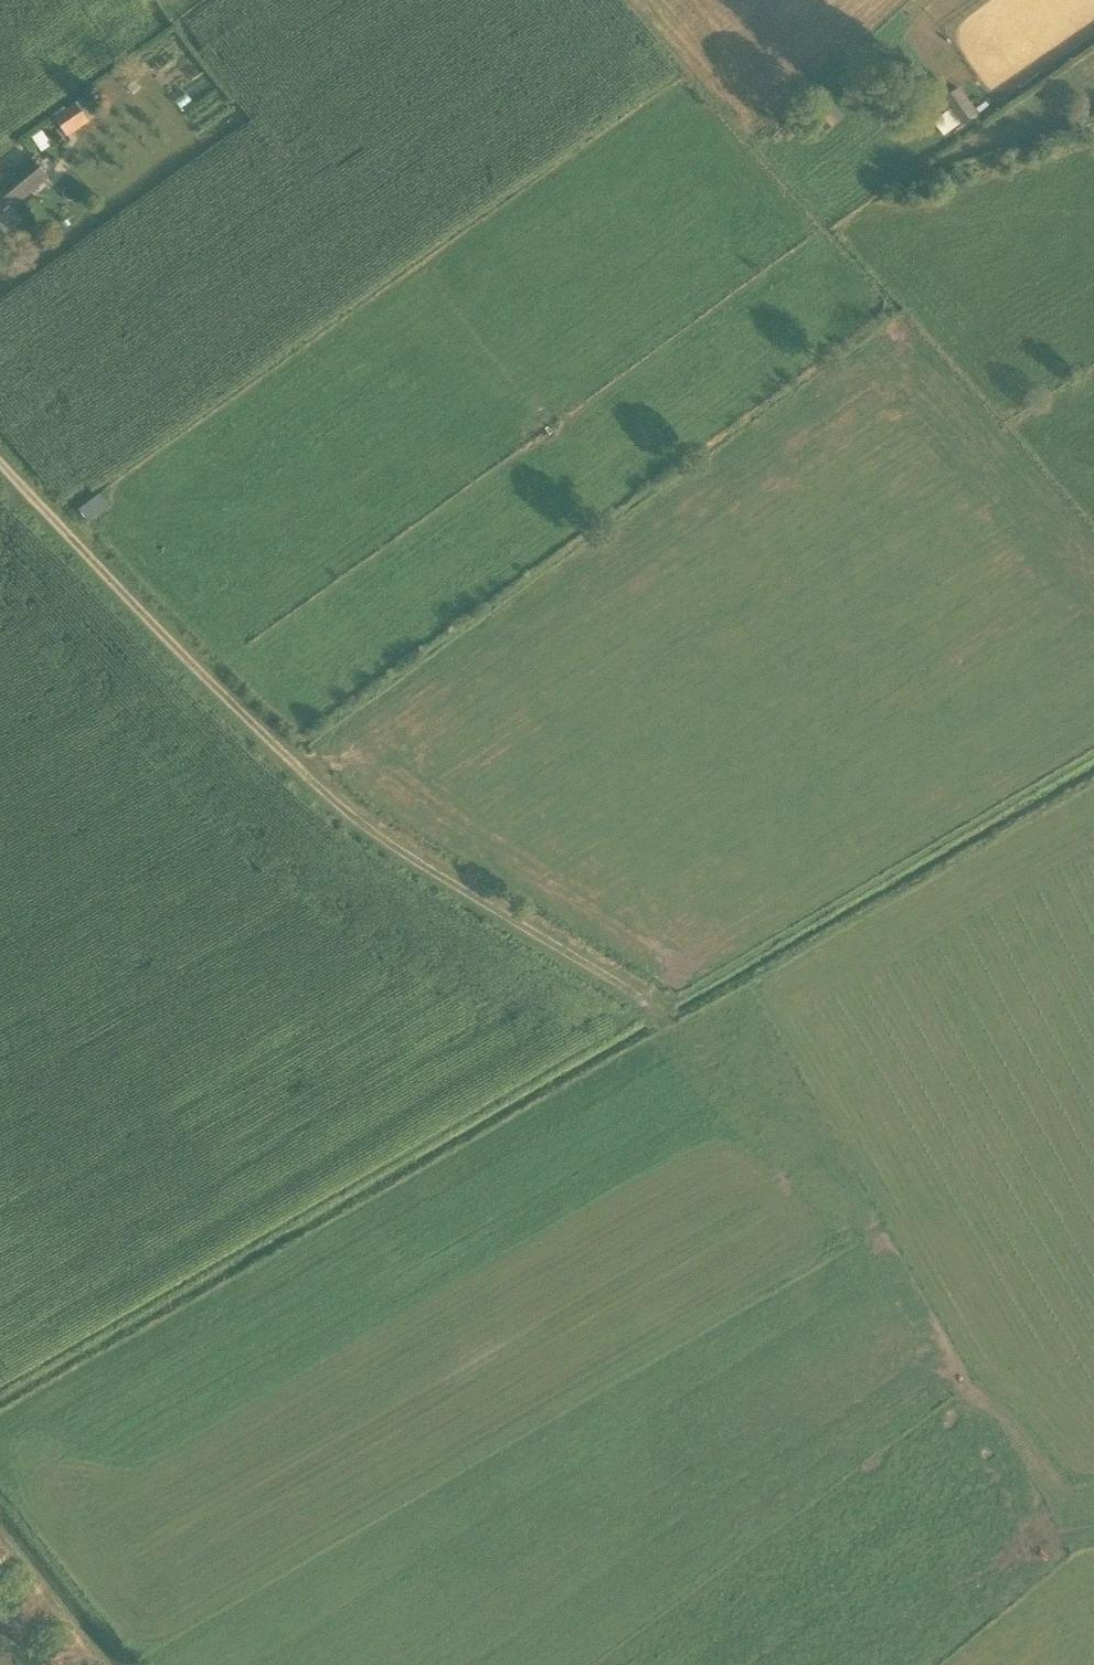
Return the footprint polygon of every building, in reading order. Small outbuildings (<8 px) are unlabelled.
[(959,88),(940,103),(959,126),(978,111),(959,88)] [(87,94),(53,118),(67,137),(100,112),(87,94)] [(0,184),(0,196),(11,210),(49,178),(32,158),(0,184)] [(85,520),(106,506),(99,495),(78,509),(85,520)]
